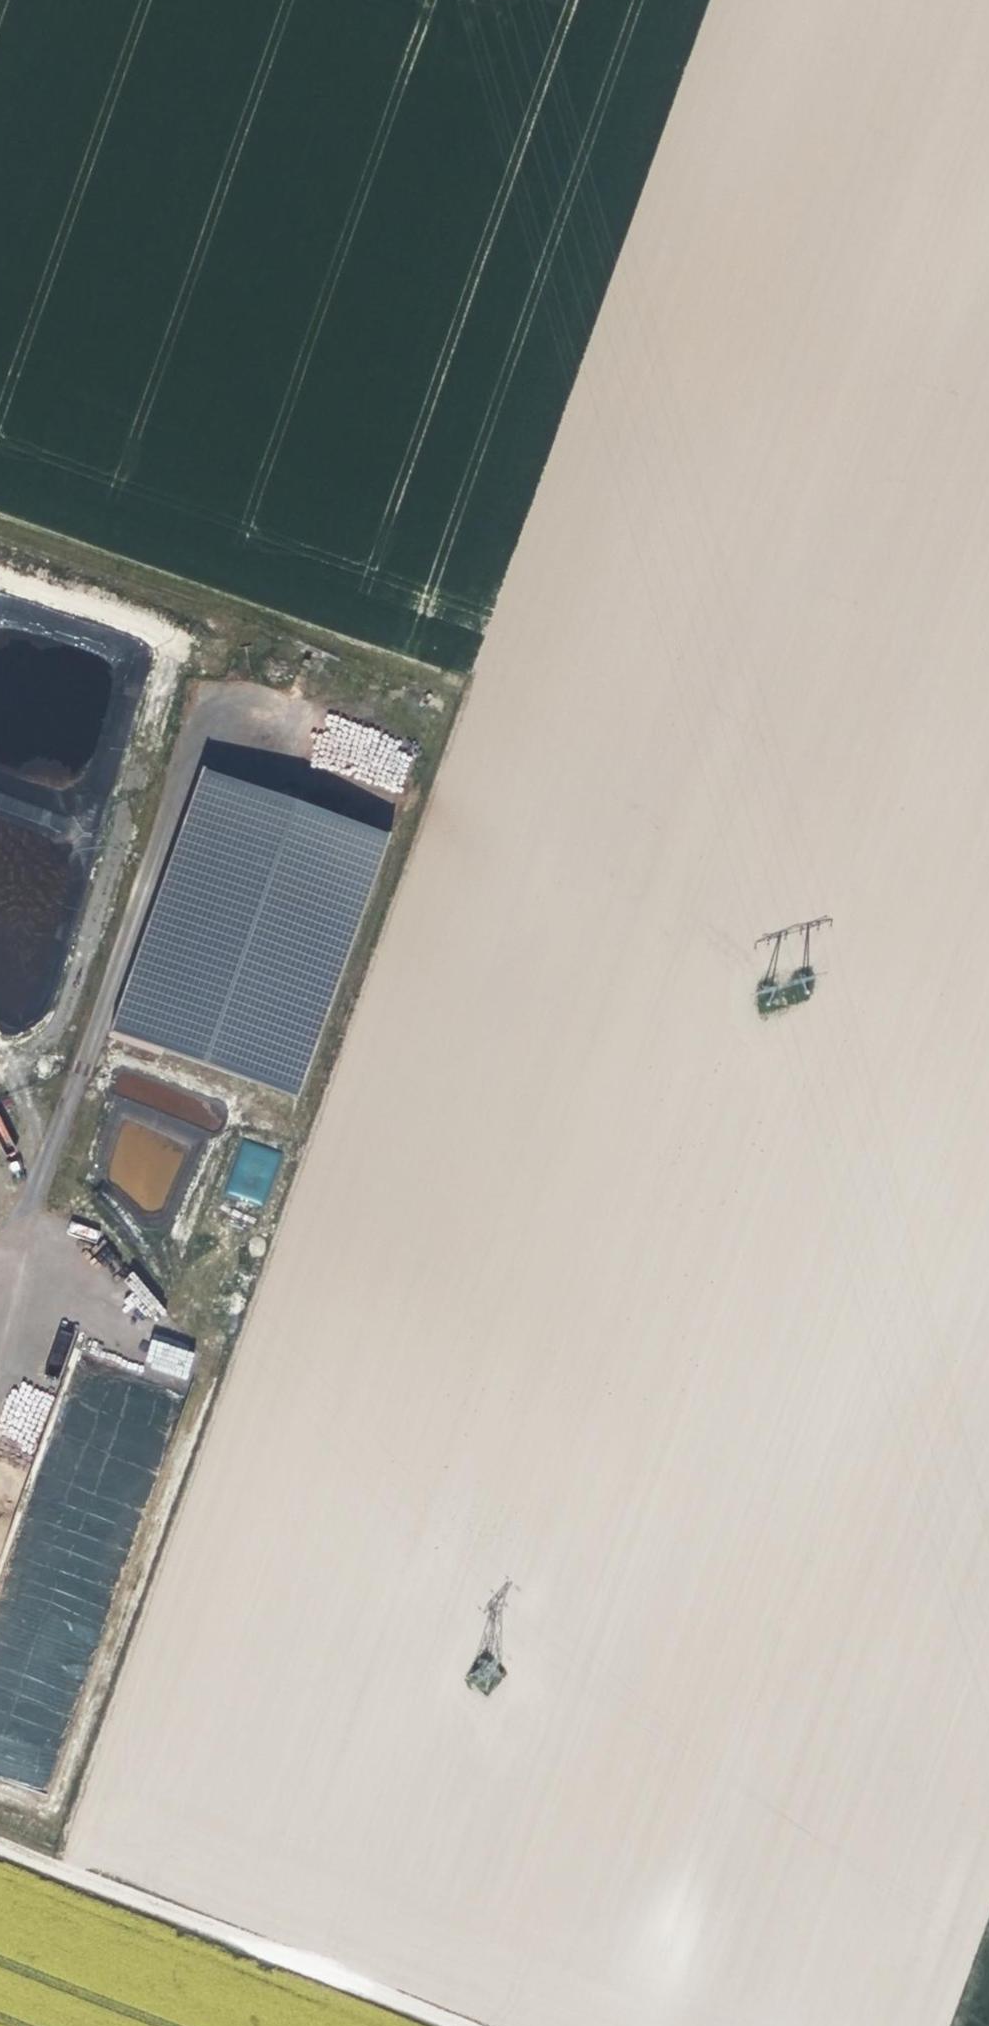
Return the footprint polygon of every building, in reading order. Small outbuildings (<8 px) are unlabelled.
[(387,832),(203,769),(112,1033),(296,1096),(387,832)] [(227,1190),(263,1203),(280,1153),(244,1140),(227,1190)] [(186,1379),(195,1353),(152,1338),(143,1364),(186,1379)]
